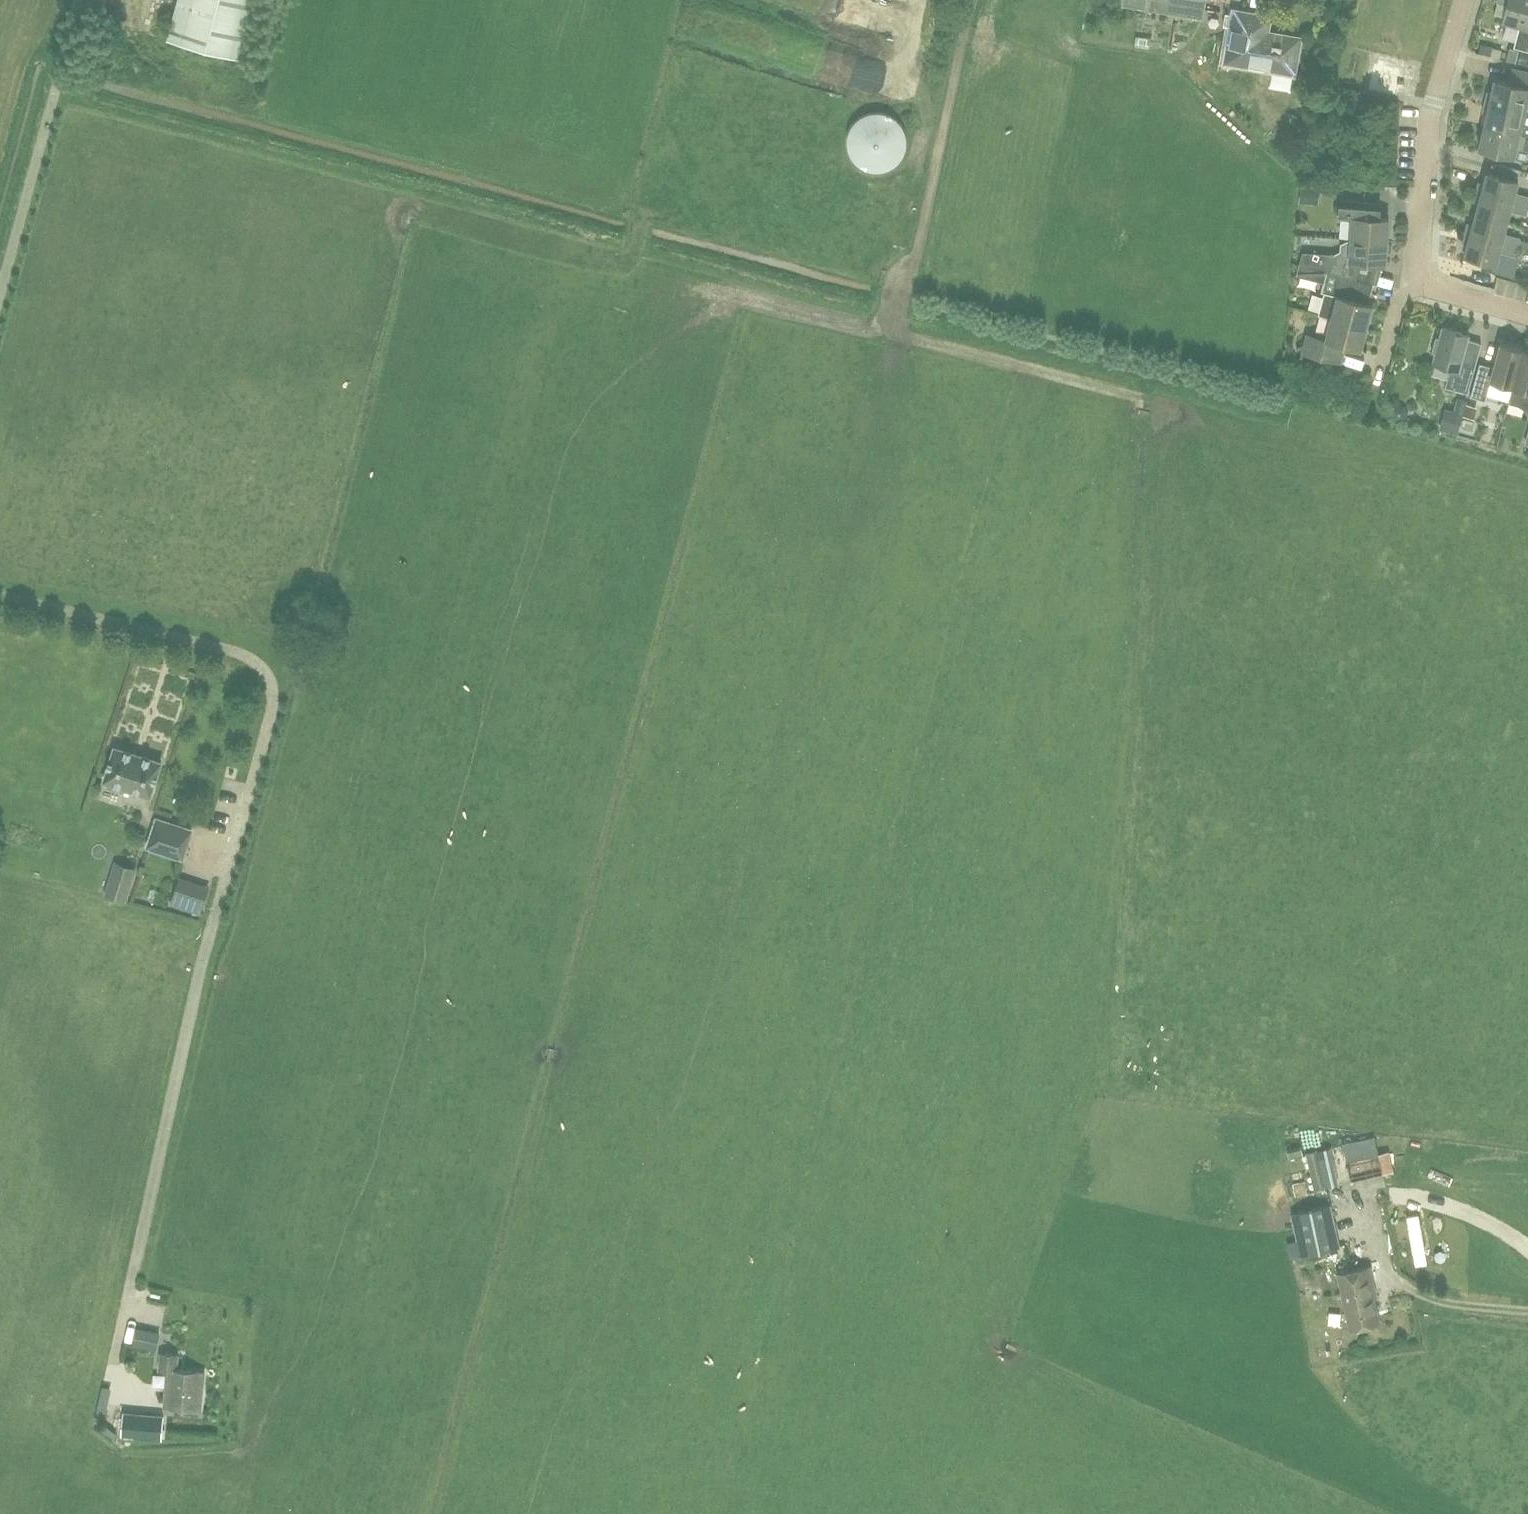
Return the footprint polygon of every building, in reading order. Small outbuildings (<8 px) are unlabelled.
[(167,39),(245,59),(260,0),(177,0),(167,39)] [(1123,1),(1202,16),(1205,0),(1123,0),(1123,1)] [(1527,26),(1527,0),(1508,0),(1501,23),(1518,28),(1513,48),(1521,50),(1527,26)] [(1268,17),(1234,11),(1226,60),(1292,72),(1298,39),(1276,35),(1275,38),(1265,36),(1268,17)] [(1502,50),(1493,47),(1491,56),(1499,59),(1502,50)] [(1518,51),(1509,48),(1506,60),(1515,63),(1518,51)] [(1484,103),(1527,113),(1527,71),(1517,68),(1514,79),(1513,79),(1509,81),(1509,83),(1494,79),(1491,93),(1487,92),(1484,103)] [(1484,103),(1482,112),(1486,113),(1483,126),(1527,136),(1527,113),(1484,103)] [(847,132),(846,142),(847,151),(852,160),(859,167),(867,171),(877,173),(886,171),(895,167),(902,160),(906,151),(908,142),(906,132),(902,123),(895,116),(886,112),(877,111),(867,112),(859,116),(852,123),(847,132)] [(1483,126),(1478,148),(1512,156),(1511,159),(1527,163),(1527,136),(1483,126)] [(1474,192),(1527,206),(1527,202),(1527,196),(1513,192),(1516,181),(1485,173),(1482,184),(1476,182),(1474,192)] [(1527,206),(1474,192),(1471,201),(1477,203),(1475,214),(1506,222),(1509,211),(1525,215),(1527,206)] [(1381,218),(1382,202),(1338,199),(1337,216),(1351,216),(1350,239),(1385,241),(1387,218),(1381,218)] [(1466,223),(1463,233),(1516,247),(1519,237),(1503,233),(1506,222),(1475,214),(1472,225),(1466,223)] [(1516,247),(1463,233),(1461,242),(1466,244),(1464,255),(1495,263),(1498,252),(1514,256),(1516,247)] [(1519,237),(1517,246),(1527,248),(1527,243),(1527,240),(1519,237)] [(1341,244),(1341,255),(1329,254),(1328,272),(1350,278),(1354,279),(1358,262),(1384,264),(1385,241),(1350,239),(1350,240),(1341,244)] [(1320,292),(1324,293),(1318,315),(1330,318),(1330,319),(1365,328),(1371,305),(1345,298),(1350,278),(1328,272),(1326,271),(1320,292)] [(1365,328),(1330,319),(1325,339),(1306,334),(1302,353),(1340,363),(1345,345),(1359,349),(1365,328)] [(1466,393),(1480,344),(1467,340),(1468,335),(1442,328),(1439,339),(1436,338),(1431,353),(1435,354),(1432,364),(1451,369),(1446,387),(1466,393)] [(1509,402),(1522,350),(1500,344),(1493,368),(1479,364),(1470,396),(1485,400),(1490,379),(1512,385),(1508,402),(1509,402)] [(1509,402),(1527,407),(1527,351),(1522,350),(1509,402)] [(1467,404),(1464,416),(1474,418),(1477,407),(1467,404)] [(115,749),(105,779),(104,779),(104,781),(105,781),(108,782),(106,786),(124,792),(125,787),(149,795),(150,796),(151,794),(161,764),(161,762),(160,762),(116,748),(116,747),(115,747),(114,749),(115,749)] [(191,830),(157,818),(147,847),(182,858),(191,830)] [(132,892),(139,867),(123,862),(115,888),(132,892)] [(179,883),(171,906),(186,910),(193,888),(179,883)] [(1307,1131),(1276,1137),(1281,1162),(1312,1155),(1307,1131)] [(1339,1185),(1330,1148),(1317,1151),(1326,1188),(1339,1185)] [(1385,1187),(1377,1148),(1346,1155),(1354,1194),(1385,1187)] [(1297,1240),(1288,1242),(1291,1257),(1338,1247),(1329,1205),(1292,1213),(1297,1240)] [(1337,1273),(1350,1329),(1380,1323),(1374,1299),(1377,1298),(1370,1266),(1337,1273)] [(158,1334),(136,1329),(132,1346),(155,1351),(158,1334)] [(200,1409),(204,1373),(176,1370),(177,1355),(161,1354),(159,1370),(168,1371),(164,1405),(200,1409)] [(163,1416),(124,1413),(122,1435),(161,1439),(163,1416)]
